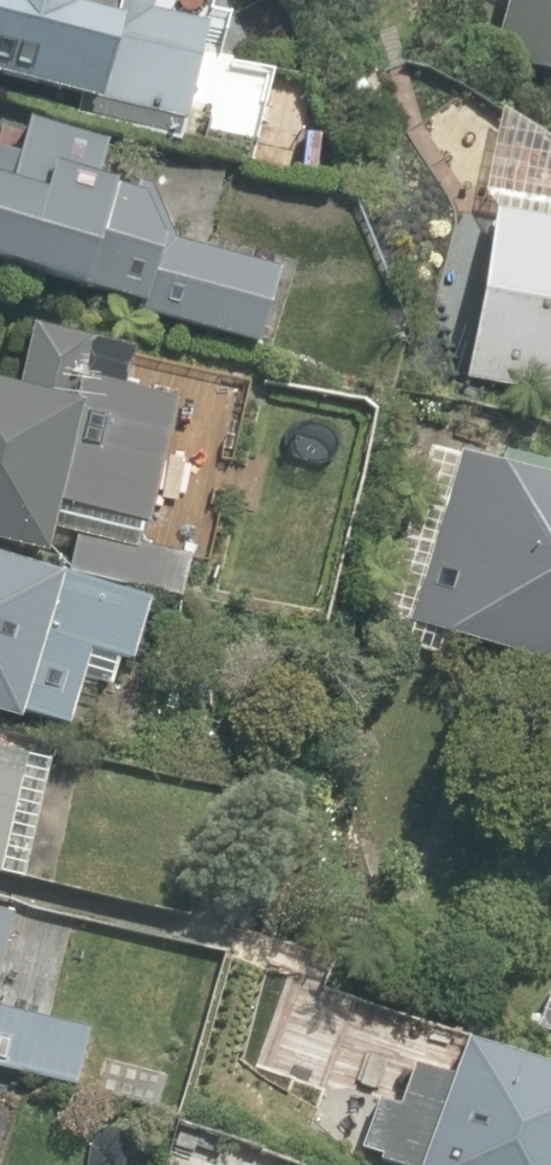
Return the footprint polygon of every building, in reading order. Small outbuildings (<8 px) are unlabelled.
[(171,129),(193,37),(102,15),(63,5),(64,0),(0,0),(0,87),(171,129)] [(494,57),(550,73),(550,0),(510,0),(494,57)] [(222,70),(202,140),(240,150),(234,170),(328,196),(353,106),(222,70)] [(167,192),(0,148),(0,267),(133,301),(130,313),(247,344),(267,268),(168,243),(174,220),(161,216),(167,192)] [(489,186),(460,382),(550,397),(550,196),(489,186)] [(47,540),(54,505),(143,521),(162,416),(0,385),(0,531),(47,540)] [(462,449),(401,635),(550,684),(550,478),(462,449)] [(19,721),(22,709),(65,719),(81,653),(130,664),(148,589),(0,554),(0,716),(19,721)] [(8,916),(0,915),(0,950),(8,916)] [(12,1070),(99,1091),(107,1057),(85,1052),(92,1027),(0,1005),(0,1067),(12,1070)] [(451,1045),(441,1077),(408,1067),(377,1164),(550,1164),(550,1080),(451,1045)]
